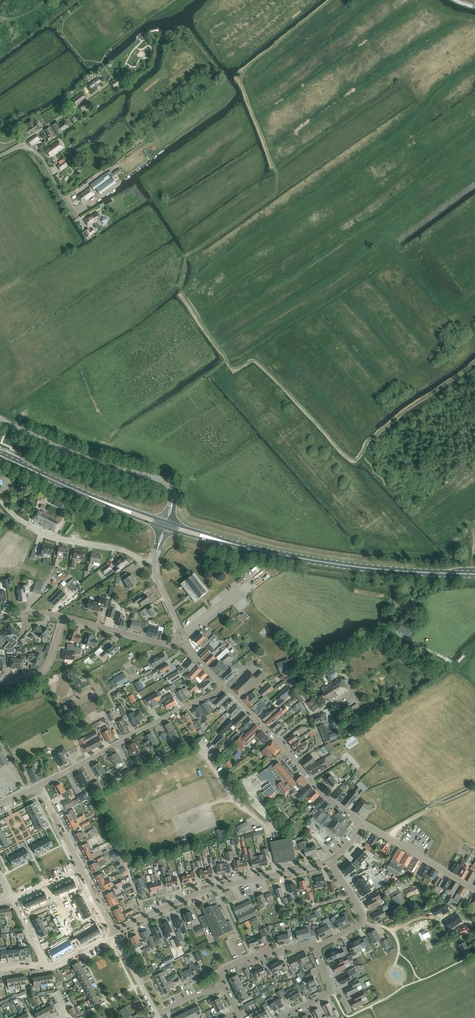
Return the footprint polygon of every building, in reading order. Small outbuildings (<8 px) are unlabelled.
[(123,73),(110,82),(115,89),(127,80),(123,73)] [(100,82),(98,78),(88,85),(91,88),(94,86),(97,90),(101,87),(99,84),(98,84),(97,84),(100,82)] [(76,105),(86,97),(82,92),(72,100),(76,105)] [(87,101),(79,107),(82,112),(91,105),(87,101)] [(24,124),(27,127),(22,131),(27,137),(39,128),(35,122),(34,122),(31,119),(24,124)] [(57,121),(52,125),(57,133),(68,126),(65,120),(59,124),(57,121)] [(56,137),(50,126),(45,129),(49,135),(46,137),(48,142),(56,137)] [(39,139),(36,134),(28,140),(32,146),(36,142),(35,142),(39,139)] [(50,157),(63,148),(58,141),(45,150),(50,157)] [(60,170),(68,165),(65,161),(58,166),(60,170)] [(112,177),(121,171),(119,168),(110,175),(112,177)] [(106,172),(98,178),(91,183),(90,184),(94,190),(110,178),(106,172)] [(112,177),(96,189),(100,195),(116,183),(112,177)] [(83,203),(95,193),(90,187),(78,196),(83,203)] [(101,221),(101,222),(106,224),(108,219),(103,217),(102,219),(100,218),(101,218),(97,212),(84,219),(88,226),(99,220),(101,221)] [(85,231),(89,236),(95,232),(93,228),(90,231),(88,228),(85,231)] [(57,532),(63,520),(43,511),(42,512),(37,509),(32,519),(42,523),(41,524),(57,532)] [(39,549),(37,556),(43,557),(44,553),(51,554),(53,546),(47,545),(43,544),(42,549),(39,549)] [(59,547),(57,556),(61,557),(62,556),(67,557),(68,549),(64,548),(59,547)] [(84,551),(75,549),(73,558),(83,560),(84,551)] [(91,552),(90,562),(93,563),(93,562),(100,563),(101,555),(95,554),(95,553),(91,552)] [(118,569),(127,562),(123,557),(114,564),(117,568),(114,570),(117,573),(120,571),(118,569)] [(107,564),(100,570),(104,574),(111,569),(107,564)] [(126,573),(121,576),(123,580),(129,588),(130,587),(137,583),(131,574),(129,576),(126,573)] [(195,602),(209,591),(195,573),(180,584),(195,602)] [(68,587),(72,591),(76,587),(73,584),(76,582),(74,581),(72,583),(68,587)] [(17,590),(19,601),(26,600),(25,592),(28,592),(28,585),(21,586),(21,589),(17,590)] [(39,594),(41,588),(34,586),(32,591),(39,594)] [(55,605),(65,594),(60,589),(49,600),(55,605)] [(139,603),(142,607),(149,602),(144,594),(140,598),(138,595),(132,599),(136,605),(139,603)] [(106,599),(100,597),(98,602),(89,600),(86,608),(94,610),(98,612),(100,606),(104,607),(106,599)] [(115,608),(116,605),(111,604),(110,607),(107,617),(112,618),(115,608)] [(141,611),(144,615),(145,616),(149,613),(151,616),(156,613),(152,607),(147,610),(146,608),(141,611)] [(118,622),(117,625),(122,626),(124,620),(121,619),(123,614),(118,613),(115,621),(118,622)] [(248,617),(244,613),(241,615),(240,614),(238,616),(243,621),(248,617)] [(130,628),(140,631),(142,624),(132,621),(130,628)] [(37,634),(42,639),(45,636),(47,638),(50,632),(49,633),(49,632),(49,631),(44,626),(42,628),(38,625),(34,630),(38,633),(37,634)] [(156,631),(157,628),(149,625),(148,628),(146,634),(155,636),(157,631),(156,631)] [(408,636),(411,631),(401,625),(398,630),(408,636)] [(9,641),(4,648),(5,649),(12,648),(18,642),(15,639),(20,634),(11,626),(3,635),(9,641)] [(70,630),(68,640),(74,642),(75,640),(80,642),(81,636),(76,635),(77,631),(70,630)] [(202,649),(210,642),(211,642),(219,635),(215,631),(213,633),(214,634),(209,639),(210,639),(209,640),(206,637),(205,638),(203,635),(195,642),(198,646),(199,645),(202,649)] [(83,643),(80,643),(79,647),(81,648),(84,649),(85,644),(90,646),(90,645),(96,646),(97,640),(92,639),(93,636),(86,634),(83,643)] [(227,639),(225,641),(229,645),(232,643),(234,641),(230,637),(228,639),(227,639)] [(222,652),(216,657),(219,660),(224,667),(234,659),(236,657),(235,657),(240,653),(232,643),(229,645),(226,648),(222,652)] [(102,645),(96,650),(99,653),(105,649),(102,645)] [(117,650),(118,650),(113,645),(101,655),(103,658),(109,653),(111,656),(114,653),(116,655),(119,652),(117,650)] [(203,660),(211,653),(214,650),(209,645),(206,648),(207,649),(199,656),(203,660)] [(74,646),(72,646),(71,650),(63,650),(62,659),(69,659),(69,658),(74,658),(75,653),(80,654),(81,648),(79,647),(78,647),(74,647),(74,646)] [(27,653),(27,659),(32,659),(31,662),(39,665),(42,655),(35,652),(34,653),(27,653)] [(213,656),(216,654),(214,652),(204,661),(208,665),(215,658),(213,656)] [(163,653),(150,660),(148,661),(150,665),(152,664),(154,667),(167,660),(163,653)] [(456,659),(459,662),(465,656),(462,653),(456,659)] [(15,667),(16,668),(16,658),(16,655),(13,655),(8,655),(7,662),(10,662),(10,667),(11,667),(11,668),(14,669),(15,667)] [(20,658),(16,658),(16,668),(17,668),(17,669),(21,669),(21,668),(22,668),(22,662),(25,662),(26,656),(20,655),(20,658)] [(280,673),(283,672),(291,670),(291,669),(292,669),(289,658),(277,663),(280,673)] [(189,672),(196,664),(190,659),(183,667),(189,672)] [(211,668),(215,672),(222,666),(218,661),(211,668)] [(168,664),(159,669),(152,672),(154,676),(158,673),(158,675),(162,673),(170,668),(168,664)] [(152,672),(149,667),(148,665),(144,668),(145,669),(146,671),(143,672),(144,673),(140,674),(142,677),(145,675),(152,672)] [(188,673),(186,675),(184,676),(186,679),(188,677),(192,681),(202,670),(198,665),(189,674),(188,673)] [(219,676),(226,670),(222,666),(215,672),(219,676)] [(226,683),(236,674),(230,668),(220,677),(226,683)] [(288,678),(294,673),(291,669),(291,670),(283,672),(288,678)] [(326,674),(329,679),(332,677),(331,675),(336,672),(334,669),(326,674)] [(247,692),(264,676),(265,675),(261,670),(254,677),(251,675),(252,674),(249,670),(237,682),(239,683),(232,690),(239,696),(245,690),(247,692)] [(171,683),(181,677),(177,671),(167,677),(171,683)] [(203,671),(198,676),(195,678),(198,681),(200,684),(208,676),(203,671)] [(124,673),(114,678),(118,686),(122,684),(121,683),(127,680),(124,673)] [(341,676),(332,682),(340,695),(349,688),(341,676)] [(209,677),(206,680),(203,682),(205,684),(200,688),(204,692),(215,683),(209,677)] [(144,688),(139,680),(134,683),(139,691),(144,688)] [(324,692),(319,695),(324,704),(340,695),(332,682),(321,689),(324,692)] [(167,686),(170,692),(178,688),(175,683),(167,686)] [(186,687),(182,689),(180,691),(179,691),(178,689),(174,691),(180,702),(187,698),(184,693),(184,692),(188,690),(186,687)] [(288,687),(278,695),(282,699),(291,692),(288,687)] [(263,697),(269,692),(266,688),(260,692),(263,697)] [(159,696),(160,696),(158,692),(146,698),(150,705),(161,700),(159,696)] [(217,697),(211,700),(218,707),(229,696),(225,692),(219,699),(217,697)] [(248,696),(247,695),(242,700),(250,708),(259,700),(255,696),(252,693),(248,696)] [(304,701),(298,693),(296,695),(302,703),(304,701)] [(170,695),(166,697),(171,706),(172,707),(176,705),(174,700),(175,699),(173,696),(171,697),(170,695)] [(163,699),(159,702),(163,707),(166,706),(168,709),(172,707),(171,706),(166,697),(163,699)] [(235,702),(231,698),(223,705),(227,709),(235,702)] [(313,712),(319,708),(312,698),(306,702),(313,712)] [(261,709),(265,705),(260,701),(251,709),(257,715),(262,711),(261,709)] [(295,705),(296,706),(297,708),(299,707),(302,711),(305,709),(300,701),(295,705)] [(201,705),(207,716),(213,713),(207,702),(201,705)] [(227,711),(231,715),(229,717),(232,720),(234,718),(242,710),(235,703),(227,711)] [(354,712),(360,708),(357,703),(351,707),(354,712)] [(118,707),(123,717),(127,714),(122,704),(118,707)] [(198,717),(201,715),(204,720),(207,718),(205,713),(204,714),(200,706),(194,709),(192,710),(194,714),(196,713),(198,717)] [(261,717),(265,722),(272,716),(271,715),(277,709),(274,706),(261,717)] [(284,706),(272,716),(265,722),(269,727),(276,721),(275,720),(283,713),(284,714),(288,710),(284,706)] [(128,715),(134,727),(141,723),(139,719),(143,717),(140,710),(135,713),(134,712),(128,715)] [(112,712),(107,714),(111,721),(116,719),(112,712)] [(237,727),(238,726),(248,716),(245,712),(234,723),(230,719),(223,726),(217,732),(222,736),(227,730),(234,724),(237,727)] [(189,721),(191,725),(189,725),(193,731),(196,729),(193,723),(188,713),(182,716),(186,723),(189,721)] [(314,723),(327,720),(326,713),(317,715),(313,717),(314,723)] [(254,722),(249,716),(243,722),(245,724),(239,730),(241,732),(243,730),(243,731),(244,730),(245,730),(248,728),(254,722)] [(129,730),(123,717),(116,721),(122,733),(129,730)] [(277,721),(270,727),(274,732),(282,724),(281,723),(279,724),(277,721)] [(170,736),(172,735),(174,738),(178,736),(177,734),(174,730),(170,722),(164,726),(170,736)] [(256,724),(245,734),(243,732),(241,734),(241,735),(234,742),(241,750),(249,742),(256,736),(255,735),(261,729),(256,724)] [(285,730),(282,728),(284,726),(282,724),(274,732),(278,736),(285,730)] [(114,738),(109,729),(107,726),(103,728),(105,732),(102,733),(107,742),(114,738)] [(256,735),(264,743),(270,738),(262,730),(256,735)] [(82,747),(85,753),(87,752),(103,744),(102,742),(104,741),(103,738),(100,734),(98,735),(96,731),(79,740),(82,746),(82,747)] [(237,732),(230,738),(233,741),(240,735),(237,732)] [(145,736),(146,739),(142,741),(145,745),(149,743),(151,748),(158,744),(152,733),(145,736)] [(294,734),(287,739),(290,744),(300,738),(298,736),(296,737),(294,734)] [(221,735),(213,744),(216,747),(224,739),(221,735)] [(299,741),(301,740),(300,738),(290,744),(294,749),(301,744),(299,741)] [(281,749),(273,740),(261,751),(267,757),(271,752),(274,755),(281,749)] [(306,741),(301,744),(294,749),(297,754),(305,749),(303,747),(307,745),(307,743),(306,741)] [(139,750),(138,750),(134,742),(128,746),(129,748),(127,749),(130,754),(136,750),(138,754),(140,752),(139,750)] [(334,748),(330,742),(324,746),(329,753),(333,751),(335,749),(334,748)] [(337,747),(337,746),(334,748),(335,749),(333,751),(335,753),(343,747),(340,744),(337,747)] [(59,767),(67,763),(62,755),(67,752),(64,746),(57,750),(58,753),(53,756),(55,761),(56,760),(59,767)] [(168,754),(165,748),(157,752),(159,755),(155,757),(157,760),(168,754)] [(115,767),(116,766),(117,769),(123,765),(122,763),(122,762),(117,752),(109,757),(115,767)] [(307,760),(301,764),(305,768),(310,764),(311,765),(316,762),(311,755),(306,759),(307,760)] [(319,774),(331,767),(326,758),(305,769),(311,776),(318,772),(319,774)] [(23,763),(19,765),(23,772),(27,770),(24,765),(30,763),(29,761),(27,761),(23,763)] [(276,794),(281,790),(284,794),(296,784),(292,778),(294,777),(284,765),(283,766),(279,762),(278,763),(276,761),(266,769),(265,769),(260,774),(265,781),(267,779),(270,782),(267,784),(262,787),(265,790),(262,792),(267,799),(274,792),(276,794)] [(92,767),(97,777),(106,773),(102,766),(101,767),(99,763),(92,767)] [(130,768),(133,773),(140,769),(137,764),(130,768)] [(27,768),(33,781),(40,778),(39,776),(43,775),(40,769),(36,771),(33,765),(27,768)] [(88,784),(82,772),(75,776),(81,788),(88,784)] [(332,787),(338,783),(330,773),(325,777),(327,780),(326,781),(332,787)] [(308,783),(302,775),(296,780),(299,783),(299,784),(297,785),(301,789),(308,783)] [(92,783),(96,791),(98,793),(103,790),(102,788),(97,780),(92,783)] [(238,781),(247,797),(250,796),(240,780),(238,781)] [(346,787),(346,786),(350,783),(348,781),(339,787),(340,787),(339,788),(332,797),(339,803),(347,794),(342,790),(346,787)] [(61,784),(55,787),(59,795),(63,793),(63,794),(66,799),(69,797),(68,795),(72,793),(69,789),(66,790),(64,788),(64,789),(61,784)] [(302,790),(296,796),(301,801),(307,795),(314,789),(309,784),(302,790)] [(342,804),(347,808),(355,799),(356,800),(360,796),(363,792),(360,789),(357,786),(353,790),(354,790),(342,804)] [(320,795),(314,790),(305,798),(308,801),(310,799),(313,802),(320,795)] [(311,805),(315,808),(310,813),(313,815),(317,810),(316,809),(325,800),(320,796),(311,805)] [(66,809),(74,805),(72,801),(71,799),(63,803),(66,809)] [(361,817),(363,814),(364,815),(371,805),(361,799),(353,812),(361,817)] [(320,827),(320,828),(333,812),(334,810),(331,808),(332,806),(326,801),(311,819),(320,827)] [(37,808),(34,803),(25,807),(28,813),(37,808)] [(31,818),(40,814),(37,808),(28,813),(31,818)] [(333,812),(320,828),(320,830),(322,830),(332,838),(333,838),(336,835),(337,836),(342,830),(344,832),(347,828),(344,826),(348,821),(351,823),(352,821),(350,819),(350,818),(338,810),(336,812),(334,810),(333,812)] [(65,816),(68,823),(73,820),(72,817),(74,816),(72,812),(65,816)] [(43,820),(40,814),(31,818),(34,824),(43,820)] [(46,825),(43,820),(34,824),(37,830),(46,825)] [(78,822),(75,823),(73,820),(68,823),(72,830),(77,828),(77,827),(80,825),(78,822)] [(250,828),(247,822),(237,827),(240,833),(250,828)] [(298,833),(293,826),(289,828),(295,836),(298,833)] [(83,839),(82,836),(85,835),(83,831),(80,833),(79,832),(74,835),(78,842),(83,839)] [(367,843),(374,847),(380,838),(373,834),(367,843)] [(51,841),(48,837),(42,840),(47,848),(53,845),(51,841)] [(296,859),(292,837),(270,841),(275,863),(296,859)] [(6,838),(0,841),(0,848),(0,849),(9,844),(6,838)] [(47,848),(42,840),(37,843),(41,851),(47,848)] [(385,840),(382,844),(381,843),(378,848),(385,852),(384,853),(387,854),(390,850),(387,848),(390,843),(385,840)] [(243,860),(240,860),(242,870),(249,869),(247,862),(247,859),(248,859),(246,849),(244,841),(241,841),(242,848),(244,854),(242,854),(243,856),(242,857),(243,860)] [(301,850),(304,849),(306,856),(312,854),(310,847),(307,848),(304,841),(298,843),(301,850)] [(41,851),(37,843),(31,846),(33,850),(35,854),(41,851)] [(89,843),(86,845),(86,844),(80,846),(84,854),(89,851),(88,848),(91,847),(89,843)] [(312,844),(313,846),(310,847),(312,854),(318,852),(315,843),(312,844)] [(253,868),(260,866),(257,855),(252,856),(251,848),(246,849),(248,859),(251,859),(252,861),(253,868)] [(266,858),(265,856),(268,855),(267,848),(262,849),(263,854),(257,855),(260,866),(268,865),(266,858)] [(360,848),(356,852),(364,859),(367,856),(371,859),(372,857),(374,855),(366,849),(364,852),(360,848)] [(392,858),(386,869),(398,876),(404,866),(406,867),(405,869),(405,871),(406,871),(408,867),(409,866),(410,865),(412,866),(416,859),(414,857),(398,848),(392,858)] [(30,857),(28,854),(25,849),(19,852),(24,860),(30,857)] [(115,849),(110,852),(113,858),(118,855),(115,849)] [(94,852),(91,854),(89,851),(84,854),(88,861),(93,858),(93,857),(95,856),(94,852)] [(24,860),(19,852),(14,854),(18,863),(24,860)] [(356,852),(353,857),(356,860),(354,862),(359,867),(362,865),(360,863),(364,859),(356,852)] [(18,863),(14,854),(8,857),(11,862),(12,866),(18,863)] [(94,872),(98,869),(99,870),(102,869),(101,867),(106,864),(102,856),(96,859),(98,862),(96,863),(95,862),(90,865),(94,872)] [(451,871),(457,874),(465,860),(463,858),(459,864),(456,862),(451,871)] [(408,867),(406,871),(408,872),(409,872),(410,870),(414,872),(421,861),(416,859),(412,866),(410,865),(409,866),(408,867)] [(349,860),(345,864),(351,871),(355,868),(356,870),(359,867),(354,862),(352,864),(349,860)] [(474,861),(472,865),(473,866),(465,879),(471,883),(474,876),(474,871),(474,861)] [(226,862),(223,863),(223,867),(225,874),(231,872),(230,865),(228,866),(228,863),(226,864),(226,862)] [(345,864),(340,867),(347,875),(351,871),(345,864)] [(431,868),(425,864),(418,874),(425,878),(431,868)] [(464,878),(469,871),(467,869),(469,866),(466,865),(459,876),(464,878)] [(199,869),(200,872),(199,872),(201,879),(208,877),(206,870),(203,871),(203,869),(199,869)] [(439,872),(433,869),(429,875),(428,875),(425,879),(429,881),(431,877),(434,879),(439,872)] [(173,871),(170,872),(173,885),(179,884),(177,877),(171,878),(171,875),(174,875),(173,873),(173,871)] [(190,872),(191,874),(188,874),(190,881),(197,880),(195,873),(194,873),(193,871),(190,872)] [(101,873),(96,876),(99,883),(105,880),(103,877),(105,876),(103,872),(101,873)] [(167,877),(165,878),(167,887),(168,887),(169,888),(171,887),(171,886),(173,885),(170,872),(169,872),(166,872),(167,877)] [(156,873),(153,874),(155,880),(155,882),(157,890),(163,888),(161,881),(158,882),(156,873)] [(184,883),(190,881),(188,874),(182,876),(184,883)] [(324,888),(327,887),(326,883),(325,883),(323,876),(315,878),(317,883),(313,884),(314,888),(323,886),(324,888)] [(145,893),(146,893),(145,888),(146,887),(144,880),(143,877),(135,879),(137,882),(139,891),(140,890),(141,894),(142,894),(143,895),(145,894),(145,893)] [(355,881),(354,882),(355,883),(357,887),(366,882),(363,877),(355,881)] [(437,877),(433,884),(436,885),(435,886),(434,887),(435,887),(438,889),(439,887),(440,886),(443,881),(440,879),(437,877)] [(452,880),(447,877),(441,887),(446,890),(452,880)] [(105,880),(99,883),(103,890),(108,888),(113,885),(109,878),(105,881),(105,880)] [(301,889),(305,889),(307,900),(314,898),(312,892),(311,892),(310,887),(307,888),(306,880),(299,881),(301,889)] [(447,890),(454,894),(459,885),(452,880),(447,890)] [(366,882),(357,887),(360,892),(368,886),(366,882)] [(298,894),(297,890),(295,883),(288,885),(290,892),(294,891),(295,895),(298,894)] [(422,890),(419,884),(404,891),(407,897),(422,890)] [(368,886),(360,892),(362,896),(371,891),(368,886)] [(462,886),(455,897),(452,901),(457,903),(460,898),(459,898),(461,895),(463,896),(467,889),(462,886)] [(283,903),(286,902),(287,903),(288,902),(287,897),(285,898),(284,898),(284,895),(281,887),(275,889),(278,897),(281,896),(282,899),(283,903)] [(398,889),(390,893),(397,906),(405,902),(398,889)] [(112,891),(105,895),(108,901),(115,897),(116,897),(117,896),(114,890),(112,891)] [(265,895),(269,904),(275,901),(270,892),(265,895)] [(370,909),(379,904),(377,900),(381,897),(378,892),(371,896),(373,899),(366,902),(370,909)] [(39,894),(34,897),(38,904),(43,901),(39,894)] [(260,909),(262,908),(265,906),(263,903),(266,901),(263,894),(257,897),(259,901),(257,902),(260,909)] [(82,895),(75,898),(77,903),(85,899),(82,895)] [(34,897),(29,899),(32,906),(38,904),(34,897)] [(115,897),(108,901),(111,906),(119,902),(116,897),(115,897)] [(85,899),(77,903),(79,908),(87,904),(85,899)] [(237,914),(238,916),(237,916),(240,922),(257,914),(254,908),(253,906),(250,900),(233,908),(236,914),(237,914)] [(442,912),(443,914),(448,911),(444,903),(432,910),(435,915),(436,915),(442,912)] [(87,904),(79,908),(82,912),(89,909),(87,904)] [(234,929),(230,920),(227,922),(220,907),(219,907),(217,904),(212,906),(211,905),(203,909),(205,915),(199,917),(200,921),(201,920),(204,928),(209,927),(206,921),(208,920),(215,937),(234,929)] [(113,910),(116,916),(123,913),(120,907),(113,910)] [(134,911),(132,908),(123,913),(116,916),(119,922),(126,919),(124,916),(127,915),(134,911)] [(89,909),(82,912),(84,917),(92,913),(89,909)] [(372,915),(376,921),(382,918),(384,920),(390,917),(388,914),(386,915),(383,909),(372,915)] [(192,925),(197,923),(195,918),(194,919),(191,911),(184,914),(187,922),(191,920),(192,925)] [(343,916),(340,918),(344,926),(349,923),(347,918),(350,917),(346,911),(341,913),(343,916)] [(464,921),(459,913),(445,921),(450,930),(464,921)] [(182,919),(181,920),(179,916),(173,918),(176,926),(177,929),(179,928),(180,927),(183,933),(187,931),(185,927),(183,920),(182,919)] [(336,924),(339,928),(344,926),(340,918),(340,917),(336,918),(335,916),(330,919),(334,925),(336,924)] [(42,918),(40,919),(38,917),(32,920),(35,925),(41,922),(44,921),(42,918)] [(332,932),(330,928),(333,926),(328,917),(322,921),(325,926),(322,927),(327,935),(332,932)] [(426,919),(410,927),(412,932),(429,924),(426,919)] [(173,931),(168,921),(162,924),(166,934),(165,934),(166,937),(171,935),(170,932),(173,931)] [(35,925),(38,931),(44,928),(41,922),(35,925)] [(305,929),(302,930),(304,938),(310,937),(309,931),(311,930),(310,924),(307,924),(305,925),(305,929)] [(471,932),(468,924),(458,928),(461,936),(471,932)] [(95,925),(91,927),(95,935),(99,933),(95,925)] [(152,928),(155,935),(156,937),(153,938),(156,944),(162,942),(160,938),(163,936),(161,932),(158,925),(152,928)] [(318,925),(313,928),(315,936),(319,934),(321,938),(327,935),(322,927),(320,929),(318,925)] [(91,927),(87,929),(92,937),(95,935),(91,927)] [(263,937),(269,934),(266,927),(259,930),(261,934),(256,936),(260,944),(265,942),(263,937)] [(47,933),(44,928),(38,931),(41,937),(47,933)] [(288,933),(283,935),(285,943),(290,942),(288,935),(291,934),(290,928),(287,929),(288,933)] [(298,940),(304,938),(302,930),(296,931),(295,928),(292,928),(294,934),(297,933),(298,940)] [(87,929),(83,931),(88,939),(92,937),(87,929)] [(275,940),(278,940),(279,944),(285,943),(283,935),(279,935),(279,933),(277,933),(276,929),(273,930),(274,938),(275,938),(275,940)] [(376,929),(368,933),(374,943),(381,939),(376,929)] [(153,938),(151,939),(147,930),(141,933),(144,939),(145,942),(149,941),(152,948),(157,946),(156,944),(153,938)] [(424,930),(421,932),(418,933),(420,936),(422,935),(424,939),(428,937),(424,930)] [(83,931),(79,933),(84,941),(88,939),(83,931)] [(140,944),(140,942),(137,934),(130,937),(134,944),(137,943),(138,945),(140,944)] [(246,937),(248,940),(250,945),(253,943),(255,947),(260,944),(256,936),(251,939),(249,935),(246,937)] [(365,944),(362,937),(356,940),(361,949),(365,947),(367,952),(372,949),(368,942),(365,944)] [(67,939),(62,942),(67,951),(71,948),(67,939)] [(353,949),(350,950),(353,956),(358,953),(357,951),(361,949),(356,940),(350,943),(353,949)] [(25,947),(21,948),(21,945),(21,943),(20,943),(19,941),(18,941),(19,948),(20,955),(26,954),(25,947)] [(62,942),(57,945),(62,953),(67,951),(62,942)] [(459,945),(462,950),(468,947),(465,942),(459,945)] [(57,945),(53,947),(57,956),(62,953),(57,945)] [(53,947),(48,950),(53,959),(57,956),(53,947)] [(327,954),(330,961),(337,957),(338,959),(346,955),(343,949),(339,951),(338,949),(327,954)] [(305,951),(300,954),(304,963),(308,961),(308,962),(308,963),(309,965),(314,962),(310,955),(308,957),(305,951)] [(305,973),(303,968),(302,966),(301,966),(300,965),(304,963),(300,954),(294,957),(299,966),(303,974),(305,973)] [(333,966),(336,972),(346,967),(345,964),(349,962),(346,956),(338,961),(339,963),(333,966)] [(295,967),(299,966),(294,957),(289,959),(291,965),(289,966),(292,973),(297,971),(296,969),(295,967)] [(280,960),(276,962),(279,970),(282,969),(284,972),(289,969),(285,963),(283,964),(280,960)] [(74,968),(71,969),(73,972),(82,967),(79,961),(72,965),(74,968)] [(194,962),(191,963),(197,975),(203,972),(199,964),(195,965),(194,962)] [(275,976),(277,975),(276,972),(277,972),(277,971),(279,970),(276,962),(271,965),(275,973),(274,973),(275,976)] [(190,968),(186,970),(190,978),(197,975),(191,963),(188,965),(190,968)] [(259,964),(257,965),(262,976),(267,974),(269,979),(272,977),(270,974),(268,968),(265,970),(263,967),(261,968),(259,964)] [(258,979),(262,976),(257,965),(254,967),(256,970),(254,972),(255,975),(253,976),(256,981),(258,980),(258,979)] [(74,974),(76,973),(78,976),(85,973),(82,967),(73,972),(74,974)] [(339,981),(340,983),(341,983),(342,984),(351,979),(350,976),(357,972),(354,967),(347,970),(348,973),(339,978),(340,980),(339,980),(339,981)] [(178,970),(184,981),(190,978),(186,970),(183,972),(181,968),(178,970)] [(154,975),(157,982),(165,978),(164,974),(167,972),(166,970),(154,975)] [(78,976),(75,978),(77,981),(74,982),(75,985),(79,983),(88,978),(85,973),(78,976)] [(229,978),(232,983),(243,977),(243,975),(239,977),(238,974),(229,978)] [(306,985),(316,980),(313,976),(302,982),(303,984),(300,985),(302,988),(306,985)] [(232,983),(234,988),(243,983),(241,981),(244,979),(243,977),(232,983)] [(82,984),(84,988),(91,984),(88,978),(79,983),(80,986),(82,984)] [(157,982),(161,988),(172,983),(171,980),(167,982),(165,978),(157,982)] [(355,984),(345,989),(348,996),(359,990),(357,987),(361,985),(358,979),(353,982),(355,984)] [(311,989),(318,985),(316,980),(306,985),(309,990),(311,989)] [(173,985),(172,983),(161,988),(164,995),(172,991),(170,987),(173,985)] [(244,986),(243,983),(234,988),(236,992),(249,986),(248,984),(247,984),(247,985),(244,986)] [(296,985),(290,988),(292,991),(296,999),(301,996),(298,991),(302,989),(301,989),(298,983),(295,985),(296,985)] [(83,992),(84,995),(94,990),(91,984),(84,988),(85,991),(83,992)] [(236,992),(239,997),(247,993),(246,990),(249,988),(248,987),(249,986),(236,992)] [(283,988),(280,990),(281,992),(284,997),(284,998),(287,996),(290,1002),(296,999),(292,991),(290,988),(285,991),(284,990),(283,988)] [(88,996),(90,999),(96,995),(94,990),(84,995),(86,997),(88,996)] [(279,998),(275,1000),(279,1008),(284,1006),(280,999),(283,997),(284,997),(281,992),(280,990),(276,992),(279,998)] [(358,994),(359,997),(351,1001),(354,1007),(364,1003),(361,998),(366,996),(364,991),(358,994)] [(249,995),(247,993),(239,997),(241,1002),(253,996),(252,994),(249,995)] [(90,1006),(93,1004),(94,1006),(102,1002),(102,1000),(99,1001),(96,995),(90,999),(87,1001),(88,1004),(89,1003),(90,1006)] [(267,999),(265,1000),(268,1005),(271,1004),(274,1011),(279,1008),(275,1000),(274,1001),(272,996),(267,999)] [(213,1003),(214,1007),(222,1003),(220,997),(215,999),(214,997),(208,1000),(210,1005),(213,1003)] [(19,1012),(23,1017),(30,1017),(27,1012),(28,1012),(26,1008),(24,1009),(26,1012),(22,1014),(21,1011),(23,1010),(17,1000),(14,1001),(17,1008),(19,1012)] [(50,1005),(47,1007),(45,1003),(43,1004),(49,1015),(55,1012),(51,1005),(52,1004),(50,1001),(48,1002),(50,1005)] [(336,1009),(334,1011),(329,1002),(323,1006),(328,1017),(333,1014),(335,1017),(340,1016),(336,1009)] [(222,1013),(221,1010),(225,1008),(222,1003),(214,1007),(216,1010),(214,1011),(216,1016),(222,1013)] [(264,1007),(258,1010),(262,1017),(268,1015),(266,1010),(269,1009),(266,1003),(263,1005),(264,1007)] [(39,1006),(38,1007),(39,1009),(42,1015),(44,1017),(49,1015),(43,1004),(41,1005),(43,1009),(41,1010),(39,1006)] [(193,1008),(198,1016),(200,1015),(202,1017),(204,1017),(198,1005),(193,1008)] [(141,1017),(140,1016),(138,1013),(132,1016),(126,1006),(119,1010),(124,1017),(142,1017),(141,1017)] [(34,1013),(37,1017),(43,1017),(44,1017),(42,1015),(39,1009),(38,1007),(36,1008),(37,1012),(34,1013)] [(189,1010),(193,1017),(195,1017),(198,1016),(193,1008),(189,1010)] [(315,1017),(327,1017),(325,1016),(323,1017),(319,1008),(312,1011),(315,1017)] [(248,1011),(251,1017),(254,1016),(255,1017),(262,1017),(258,1010),(253,1013),(251,1009),(248,1011)]
